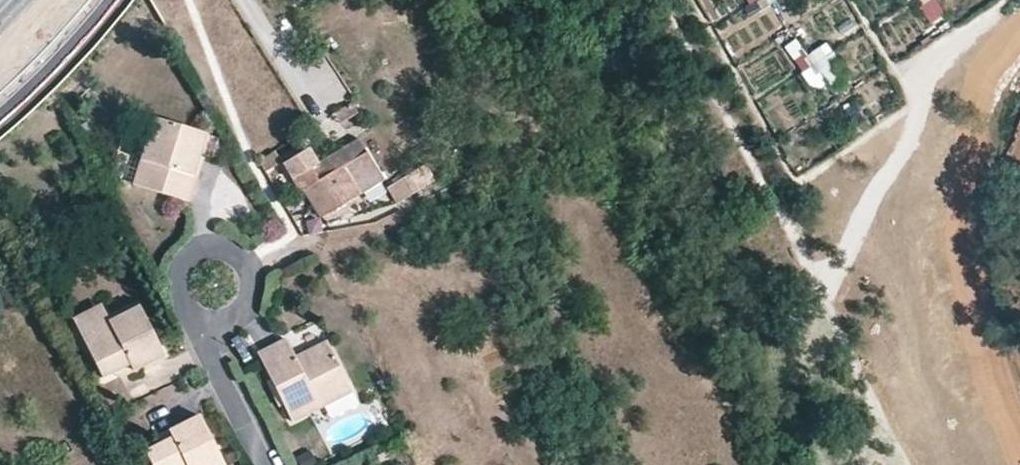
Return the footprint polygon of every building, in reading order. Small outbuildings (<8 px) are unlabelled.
[(825,46),(806,58),(828,90),(847,78),(825,46)] [(335,115),(340,123),(358,113),(352,104),(335,115)] [(202,130),(156,114),(132,180),(186,200),(194,176),(188,173),(194,155),(202,130)] [(383,181),(358,140),(318,164),(292,180),(300,194),(306,191),(323,221),(352,214),(345,204),(383,181)] [(275,152),(260,161),(266,172),(281,162),(275,152)] [(285,168),(292,180),(318,164),(311,153),(285,168)] [(188,173),(194,176),(201,157),(194,155),(188,173)] [(428,162),(404,177),(415,193),(439,178),(428,162)] [(401,201),(415,193),(404,177),(391,185),(401,201)] [(74,323),(79,333),(108,318),(103,309),(74,323)] [(117,371),(130,365),(134,373),(164,357),(140,309),(111,324),(108,318),(79,333),(102,379),(117,371)] [(348,387),(326,343),(295,359),(287,342),(259,356),(292,423),(325,406),(322,400),(348,387)] [(134,373),(130,365),(117,371),(121,379),(134,373)] [(351,393),(348,387),(322,400),(325,406),(351,393)] [(145,457),(149,464),(222,464),(199,421),(169,436),(172,444),(161,449),(145,457)] [(157,442),(161,449),(172,444),(169,436),(157,442)]
